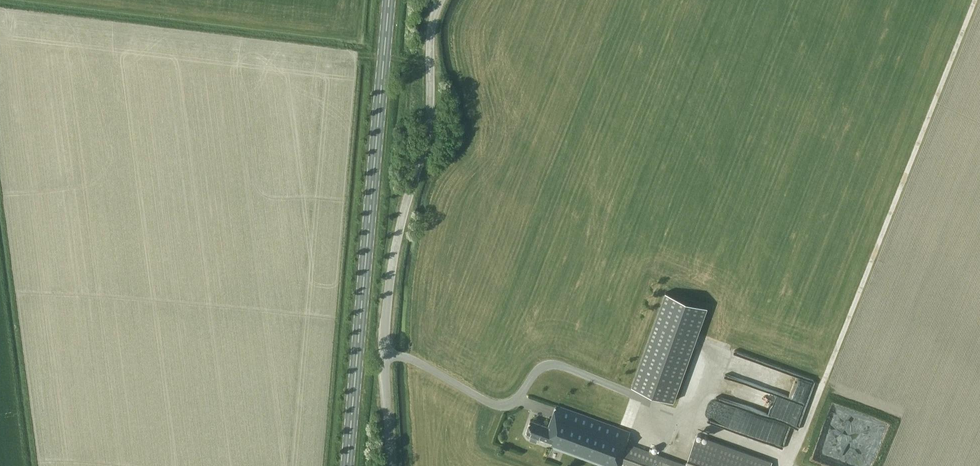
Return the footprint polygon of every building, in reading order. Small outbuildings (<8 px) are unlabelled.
[(630,386),(672,401),(706,307),(664,292),(630,386)] [(800,428),(817,376),(737,349),(736,352),(736,364),(739,357),(739,370),(744,356),(745,372),(740,372),(740,382),(780,395),(774,414),(770,414),(731,401),(728,401),(716,397),(709,417),(710,420),(786,444),(787,439),(794,439),(796,432),(796,428),(800,428)] [(627,442),(630,432),(555,405),(548,425),(530,419),(525,431),(532,433),(530,439),(536,441),(538,436),(552,441),(550,446),(605,465),(770,465),(772,460),(696,434),(686,463),(627,442)]
